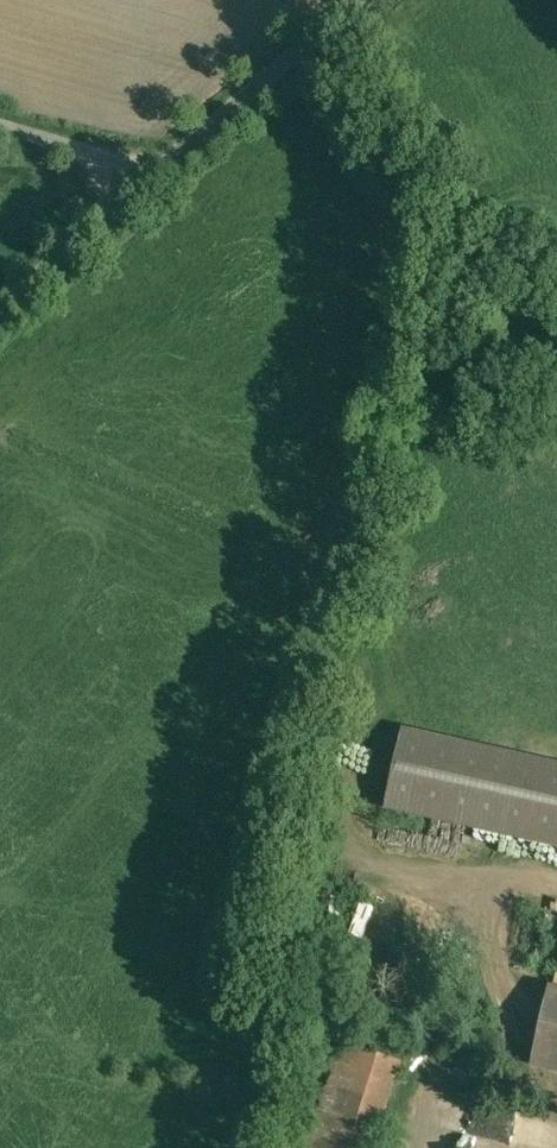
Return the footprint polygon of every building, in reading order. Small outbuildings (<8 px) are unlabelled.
[(556,843),(556,764),(409,731),(393,806),(556,843)] [(554,984),(536,1064),(556,1069),(556,985),(554,984)] [(406,1062),(353,1045),(319,1147),(378,1147),(406,1062)] [(459,1128),(459,1143),(530,1145),(531,1117),(440,1115),(440,1128),(459,1128)]
